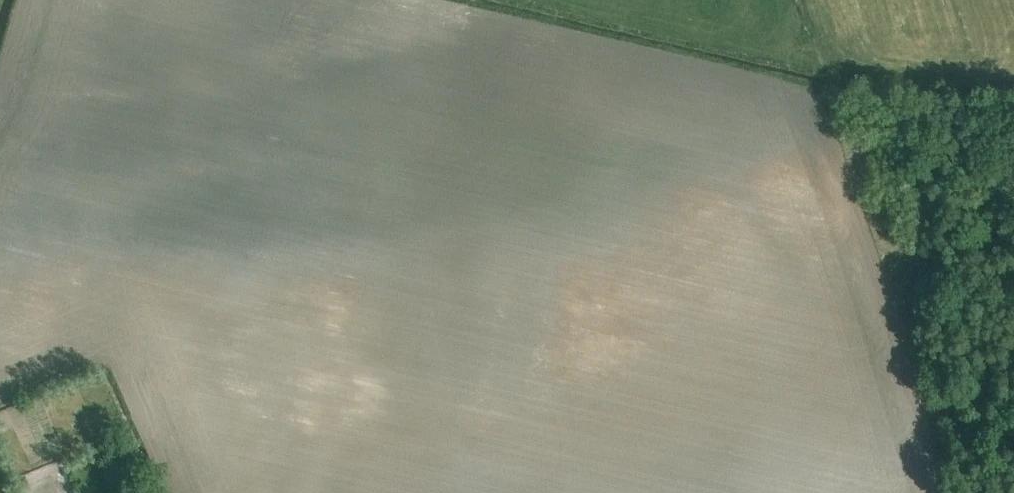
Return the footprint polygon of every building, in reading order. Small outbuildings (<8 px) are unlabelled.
[(64,459),(19,475),(25,492),(76,492),(64,459)]
